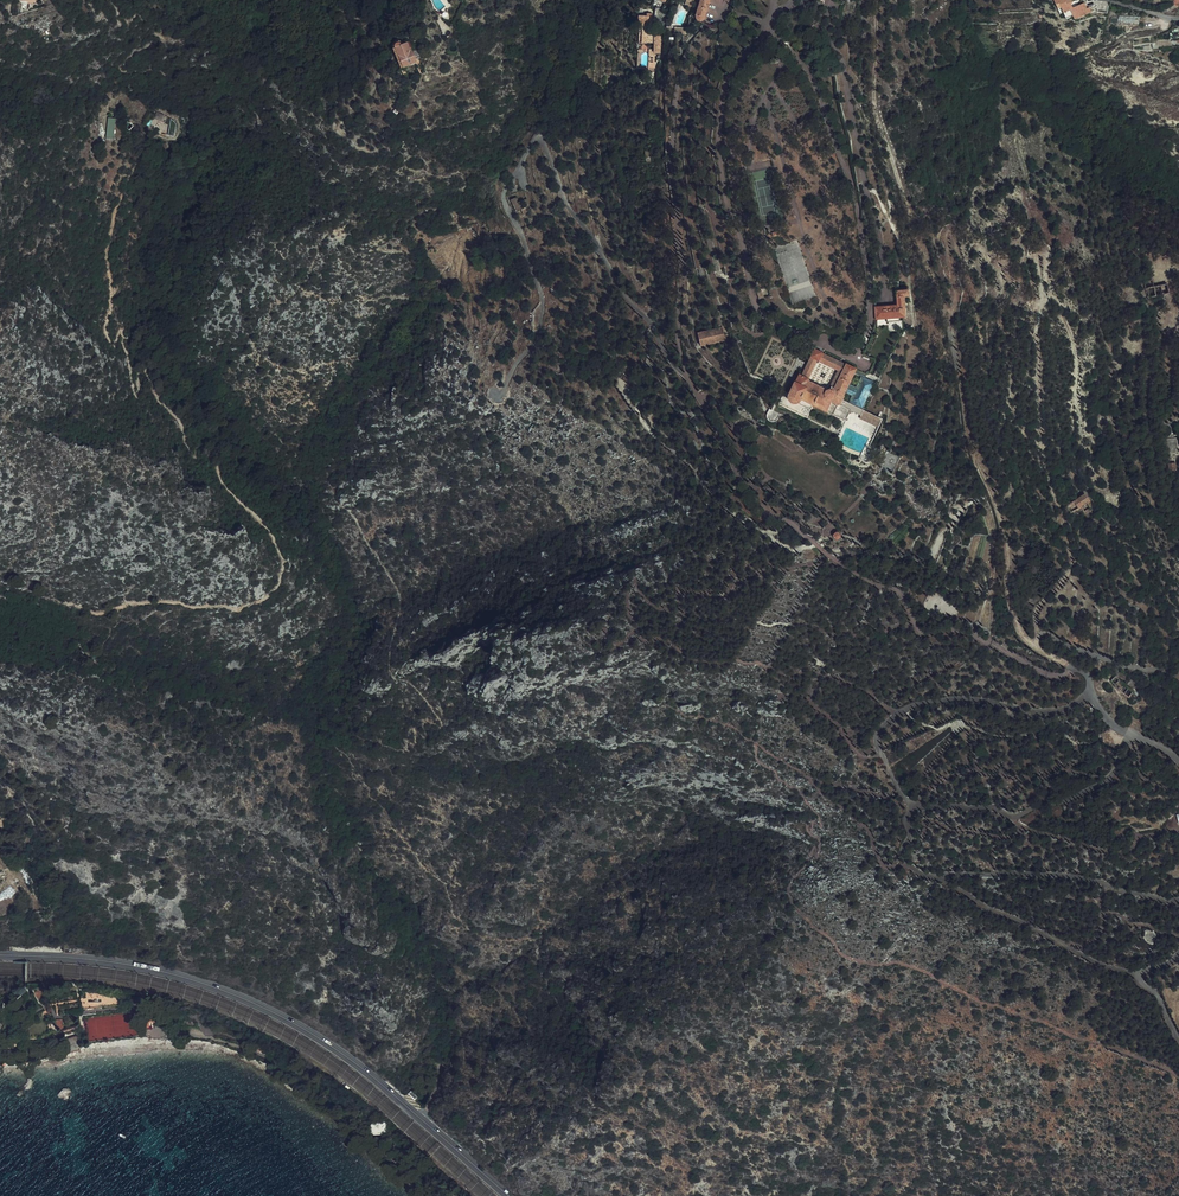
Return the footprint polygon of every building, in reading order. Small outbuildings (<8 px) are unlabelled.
[(655,0),(652,5),(662,9),(663,3),(655,0)] [(662,9),(663,10),(667,2),(663,0),(655,0),(663,3),(662,9)] [(701,22),(704,21),(704,19),(705,19),(711,0),(704,0),(704,1),(702,0),(700,0),(695,16),(696,17),(695,18),(697,21),(701,22)] [(1053,0),(1052,0),(1044,6),(1051,16),(1054,14),(1061,23),(1067,19),(1071,24),(1086,13),(1082,8),(1080,10),(1076,5),(1066,12),(1063,8),(1065,6),(1061,0),(1059,0),(1055,3),(1053,0)] [(654,14),(649,14),(649,15),(641,15),(641,25),(641,36),(644,36),(650,36),(650,43),(656,44),(656,49),(656,53),(661,53),(662,36),(660,36),(656,36),(656,32),(655,32),(655,31),(654,30),(654,14)] [(394,46),(403,67),(416,62),(412,49),(410,50),(407,42),(400,45),(398,43),(396,43),(395,43),(394,45),(394,46)] [(840,66),(838,59),(832,60),(834,68),(840,66)] [(154,131),(156,133),(157,133),(159,134),(160,131),(165,121),(160,119),(154,131)] [(118,120),(110,120),(109,132),(109,137),(110,137),(109,144),(115,143),(117,137),(118,120)] [(167,130),(166,133),(172,136),(176,126),(170,123),(167,130)] [(654,155),(653,150),(645,152),(648,164),(654,163),(652,155),(654,155)] [(529,212),(523,199),(518,202),(516,197),(510,199),(516,212),(521,210),(523,215),(529,212)] [(898,317),(902,317),(905,316),(905,297),(909,297),(909,291),(909,289),(905,290),(905,288),(898,289),(898,306),(874,308),(875,318),(886,317),(898,317)] [(724,337),(721,324),(697,329),(700,342),(724,337)] [(781,338),(790,343),(793,337),(784,333),(781,338)] [(871,383),(859,407),(863,409),(877,380),(866,375),(855,369),(845,364),(845,365),(822,353),(822,352),(815,348),(802,375),(799,373),(788,392),(788,395),(788,398),(790,400),(792,401),(794,402),(797,401),(800,398),(809,403),(832,414),(833,413),(844,418),(849,409),(838,403),(841,398),(850,402),(862,378),(871,383)] [(855,369),(866,375),(867,374),(870,373),(876,361),(874,356),(864,350),(855,369)] [(635,388),(639,383),(624,371),(620,375),(635,388)] [(850,402),(859,407),(871,383),(862,378),(850,402)] [(800,398),(797,401),(807,407),(809,403),(800,398)] [(863,409),(859,407),(850,402),(841,398),(838,403),(849,409),(860,414),(863,409)] [(778,413),(768,407),(765,411),(765,414),(765,417),(767,419),(770,420),(772,420),(774,419),(776,416),(778,413)] [(881,418),(863,409),(860,414),(859,417),(877,426),(881,418)] [(872,451),(862,446),(858,453),(857,455),(858,457),(858,459),(860,460),(862,461),(864,461),(866,461),(867,460),(869,458),(872,451)] [(1091,499),(1086,492),(1077,499),(1081,506),(1091,499)] [(1133,693),(1115,676),(1112,680),(1116,688),(1128,698),(1133,693)] [(43,1006),(48,993),(38,995),(37,1000),(43,1006)] [(141,1019),(140,1028),(150,1028),(150,1022),(157,1023),(157,1016),(155,1016),(154,1015),(152,1014),(150,1014),(148,1016),(144,1016),(144,1019),(141,1019)] [(67,1054),(80,1049),(79,1046),(78,1040),(77,1035),(66,1038),(69,1051),(66,1051),(67,1054)] [(271,1052),(258,1046),(257,1048),(256,1050),(269,1056),(271,1052)] [(374,1134),(383,1133),(388,1128),(388,1124),(384,1121),(372,1122),(367,1127),(374,1134)]
